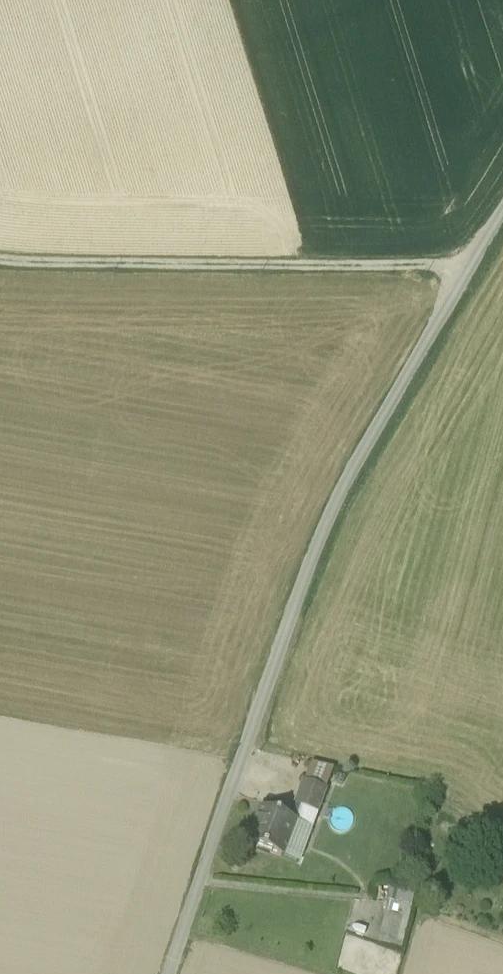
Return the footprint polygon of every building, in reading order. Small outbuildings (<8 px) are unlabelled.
[(310,768),(303,785),(325,794),(334,772),(310,768)] [(299,809),(316,815),(325,794),(303,785),(294,807),(299,809)] [(293,826),(282,857),(297,863),(316,815),(299,809),(293,826)] [(252,846),(282,857),(293,826),(260,813),(255,825),(260,826),(252,846)] [(260,826),(255,825),(248,845),(252,846),(260,826)] [(386,886),(386,903),(409,910),(413,893),(386,886)] [(409,910),(386,903),(375,945),(398,951),(409,910)]
